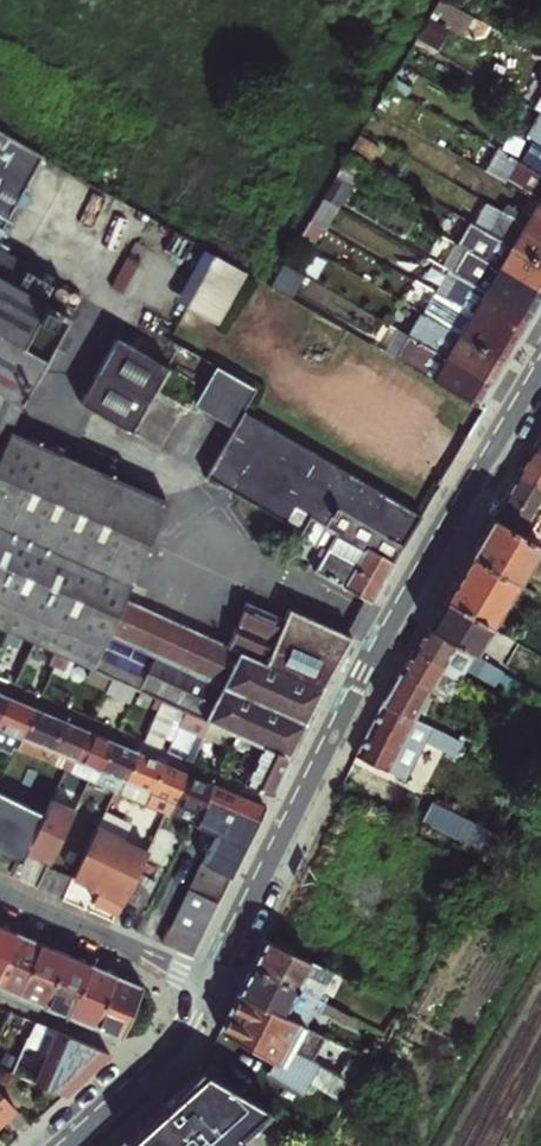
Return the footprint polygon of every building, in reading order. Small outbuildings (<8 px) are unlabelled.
[(534,113),(522,135),(529,139),(540,146),(540,116),(534,113)] [(39,156),(0,134),(0,228),(39,156)] [(529,139),(517,162),(540,175),(540,146),(529,139)] [(538,204),(540,205),(540,175),(517,162),(496,150),(483,172),(538,204)] [(335,177),(321,200),(333,206),(336,208),(350,185),(335,177)] [(320,228),(333,206),(321,200),(308,221),(320,228)] [(538,204),(528,221),(504,207),(501,212),(540,235),(540,205),(538,204)] [(540,265),(540,235),(501,212),(491,207),(478,229),(540,265)] [(478,229),(465,251),(540,294),(540,265),(478,229)] [(527,317),(534,307),(540,295),(540,294),(465,251),(457,247),(444,270),(451,274),(527,317)] [(203,250),(175,301),(219,324),(246,273),(203,250)] [(282,265),(269,287),(289,298),(301,276),(282,265)] [(451,274),(438,295),(514,339),(520,329),(527,317),(451,274)] [(3,630),(17,636),(51,652),(66,659),(90,669),(109,678),(134,689),(153,697),(159,700),(184,711),(209,723),(233,734),(253,743),(287,759),(352,638),(288,609),(283,620),(245,603),(227,646),(121,598),(163,502),(7,432),(37,374),(69,317),(0,279),(0,629),(3,630)] [(425,318),(501,361),(508,351),(514,339),(438,295),(425,318)] [(495,371),(501,361),(425,318),(412,340),(488,383),(495,371)] [(386,353),(476,404),(482,394),(488,383),(412,340),(398,332),(386,353)] [(168,369),(117,338),(80,401),(131,432),(168,369)] [(420,516),(243,413),(206,476),(302,532),(309,518),(336,534),(314,572),(370,604),(387,574),(420,516)] [(538,440),(532,450),(540,455),(540,435),(538,440)] [(532,450),(525,462),(516,477),(540,492),(540,455),(532,450)] [(516,477),(504,498),(492,518),(539,546),(540,547),(540,492),(516,477)] [(516,584),(539,546),(492,518),(482,535),(469,556),(516,584)] [(491,628),(516,584),(469,556),(456,578),(444,599),(491,628)] [(474,656),(491,628),(444,599),(435,614),(427,628),(474,656)] [(461,679),(470,664),(475,667),(477,676),(505,692),(513,679),(474,656),(427,628),(420,639),(413,651),(461,679)] [(17,636),(3,630),(0,638),(0,640),(13,646),(17,636)] [(461,679),(413,651),(400,672),(381,704),(411,719),(428,691),(447,702),(456,687),(459,681),(461,679)] [(59,675),(66,659),(51,652),(47,663),(53,665),(50,672),(59,675)] [(104,691),(109,678),(90,669),(84,682),(104,691)] [(134,689),(109,678),(104,691),(129,701),(134,689)] [(459,681),(456,687),(471,696),(475,690),(459,681)] [(17,750),(34,709),(20,704),(7,698),(0,713),(0,743),(14,749),(17,750)] [(184,711),(159,700),(156,705),(141,741),(150,744),(157,747),(169,719),(179,723),(184,711)] [(411,719),(381,704),(367,733),(356,757),(405,781),(425,742),(454,756),(461,744),(442,735),(439,741),(433,738),(436,732),(411,719)] [(34,709),(17,750),(40,760),(43,761),(61,721),(47,715),(34,709)] [(531,774),(540,757),(540,746),(538,745),(532,742),(468,709),(452,735),(531,774)] [(179,723),(178,725),(204,736),(209,723),(184,711),(179,723)] [(66,771),(69,772),(86,732),(73,726),(61,721),(43,761),(66,771)] [(233,734),(209,723),(204,736),(228,747),(233,734)] [(540,742),(540,729),(539,728),(532,742),(538,745),(540,742)] [(94,783),(111,742),(99,737),(86,732),(69,772),(94,783)] [(442,735),(436,732),(433,738),(439,741),(442,735)] [(119,793),(136,753),(123,747),(111,742),(94,783),(119,793)] [(0,743),(0,752),(10,757),(14,749),(0,743)] [(247,773),(243,783),(270,795),(287,759),(253,743),(250,750),(257,753),(255,756),(242,751),(235,768),(247,773)] [(257,753),(250,750),(244,747),(242,751),(255,756),(257,753)] [(119,793),(144,804),(161,764),(150,759),(136,753),(119,793)] [(161,764),(144,804),(170,815),(187,775),(174,769),(161,764)] [(231,778),(241,783),(243,783),(247,773),(235,768),(231,778)] [(198,779),(187,775),(170,815),(195,826),(211,785),(198,779)] [(211,785),(195,826),(215,834),(219,836),(236,796),(223,790),(211,785)] [(0,792),(0,839),(19,801),(0,792)] [(219,836),(245,847),(255,827),(265,808),(236,796),(219,836)] [(49,864),(76,809),(53,798),(44,814),(26,852),(37,858),(49,864)] [(26,852),(44,814),(19,801),(0,839),(0,852),(20,863),(26,852)] [(498,836),(430,802),(421,823),(487,855),(498,836)] [(97,828),(72,878),(99,891),(93,903),(100,907),(115,914),(122,900),(139,864),(144,852),(97,828)] [(215,834),(187,890),(217,903),(245,847),(219,836),(215,834)] [(154,872),(139,864),(122,900),(128,903),(136,907),(154,872)] [(187,890),(161,944),(190,956),(217,903),(187,890)] [(159,920),(145,913),(136,931),(150,938),(159,920)] [(3,959),(4,959),(15,934),(2,929),(0,928),(0,958),(3,959)] [(4,959),(28,970),(29,970),(39,945),(28,940),(15,934),(4,959)] [(312,966),(263,941),(257,953),(250,968),(290,987),(303,974),(312,966)] [(78,991),(89,966),(72,958),(39,945),(29,970),(53,981),(77,991),(78,991)] [(4,959),(3,959),(0,966),(0,988),(3,989),(17,995),(28,970),(4,959)] [(103,971),(89,966),(78,991),(104,1002),(114,976),(103,971)] [(312,966),(303,974),(326,985),(331,975),(312,966)] [(290,987),(250,968),(246,977),(237,994),(266,1009),(290,987)] [(28,1000),(43,1006),(53,981),(29,970),(28,970),(17,995),(28,1000)] [(326,985),(303,974),(290,987),(324,1004),(327,998),(321,995),(326,985)] [(128,982),(114,976),(104,1002),(128,1013),(140,987),(128,982)] [(67,1016),(77,991),(53,981),(43,1006),(53,1010),(67,1016)] [(320,1012),(324,1004),(290,987),(266,1009),(283,1017),(288,1007),(309,1018),(313,1008),(320,1012)] [(77,991),(67,1016),(78,1021),(93,1027),(104,1002),(78,991),(77,991)] [(266,1009),(237,994),(230,1009),(218,1032),(275,1063),(270,1072),(305,1092),(310,1082),(319,1065),(321,1060),(317,1058),(326,1038),(304,1027),(283,1017),(266,1009)] [(104,1002),(93,1027),(102,1031),(118,1038),(128,1013),(104,1002)] [(288,1007),(283,1017),(304,1027),(309,1018),(288,1007)] [(63,1097),(105,1052),(56,1032),(34,1085),(63,1097)] [(347,1102),(363,1072),(348,1064),(341,1077),(345,1079),(336,1096),(347,1102)] [(345,1079),(341,1077),(319,1065),(310,1082),(336,1096),(345,1079)] [(166,1104),(203,1145),(238,1145),(276,1113),(202,1071),(186,1086),(166,1104)] [(305,1092),(270,1072),(267,1077),(303,1096),(305,1092)] [(12,1109),(0,1096),(0,1120),(12,1109)] [(166,1104),(146,1121),(125,1139),(132,1145),(203,1145),(166,1104)]
